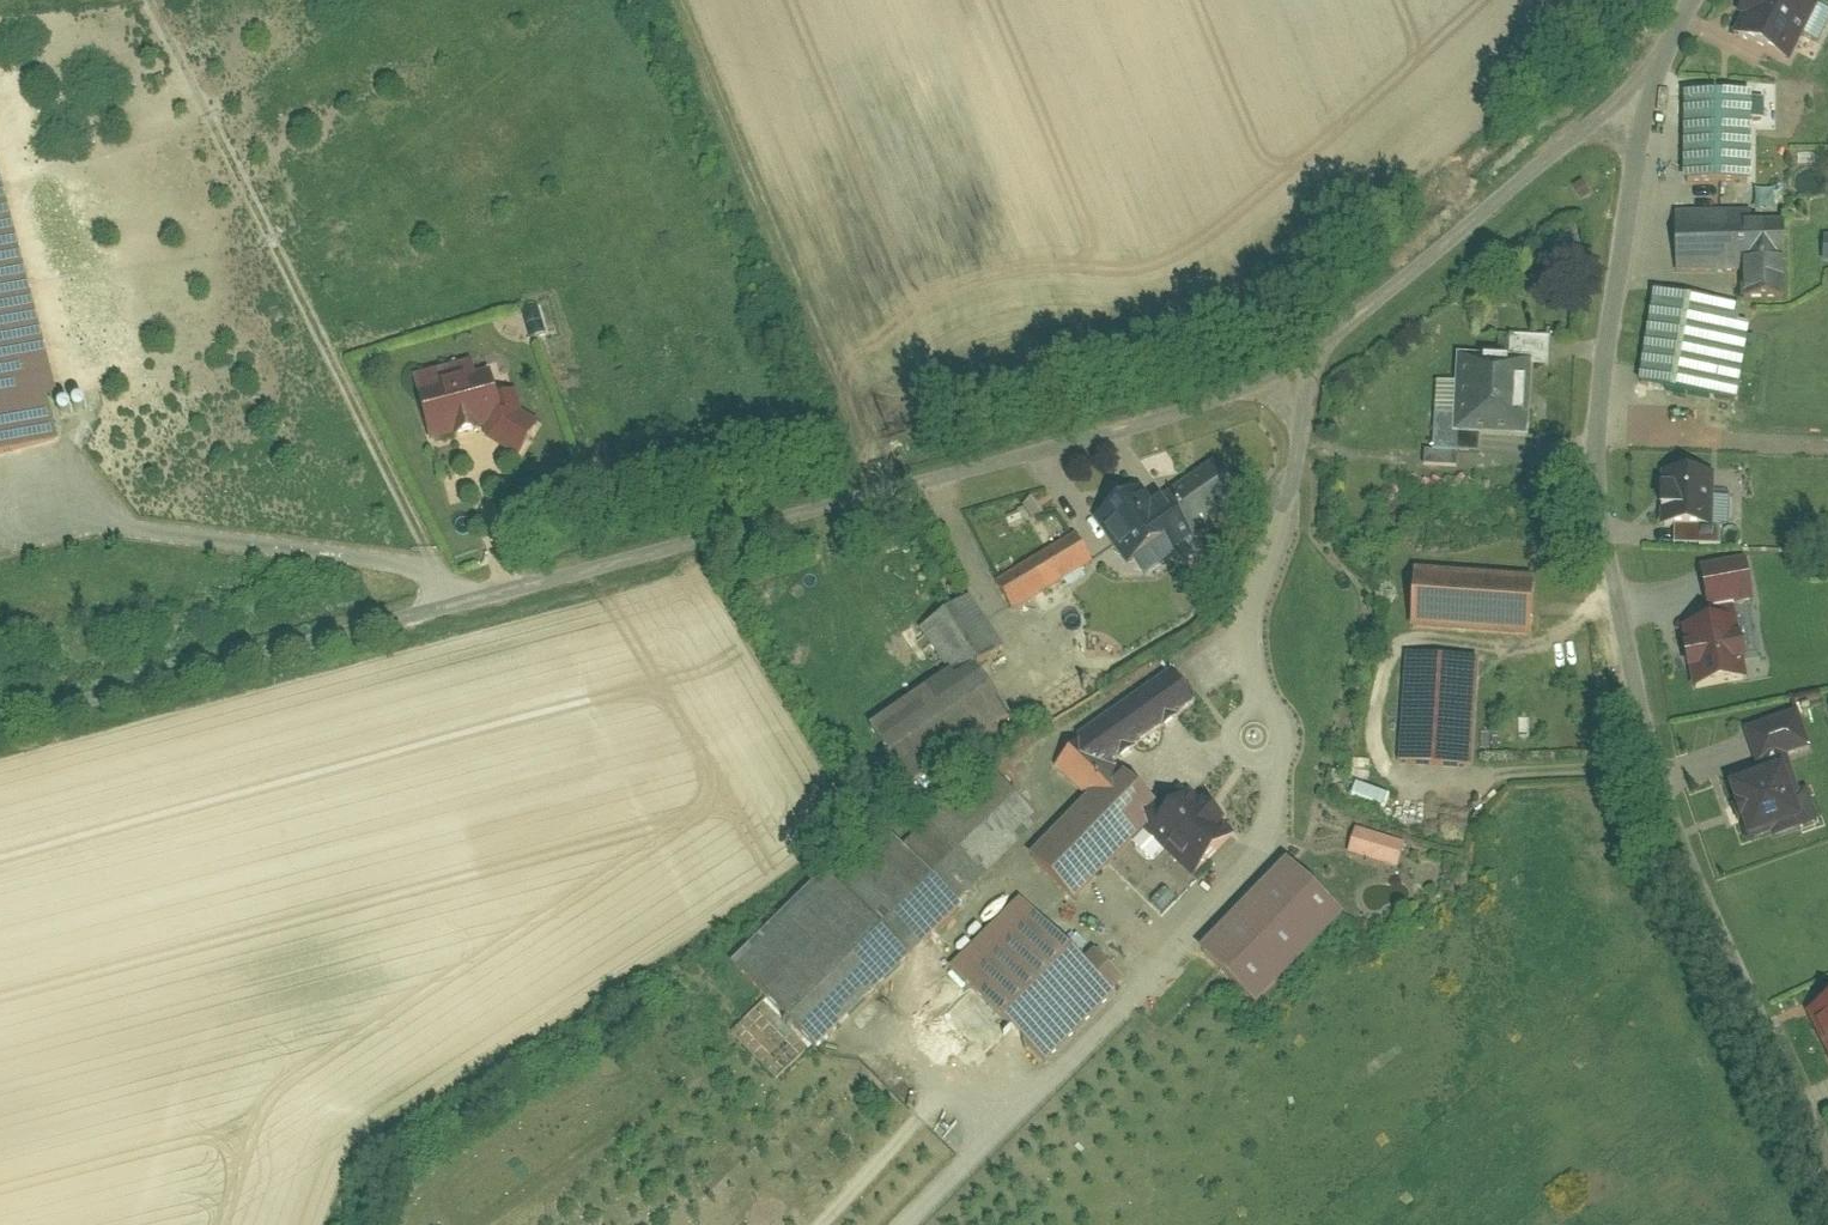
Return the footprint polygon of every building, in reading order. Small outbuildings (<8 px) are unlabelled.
[(1739,35),(1797,64),(1827,4),(1819,0),(1756,0),(1739,35)] [(1757,95),(1689,95),(1690,183),(1758,183),(1757,95)] [(63,441),(51,393),(64,390),(0,141),(0,457),(63,441)] [(1582,183),(1572,190),(1584,207),(1595,201),(1582,183)] [(1793,212),(1682,213),(1682,270),(1749,270),(1749,300),(1793,300),(1793,212)] [(1661,294),(1645,382),(1742,399),(1756,325),(1744,323),(1746,309),(1661,294)] [(1555,338),(1514,336),(1513,358),(1539,360),(1539,366),(1554,367),(1555,338)] [(1463,384),(1460,433),(1486,435),(1534,438),(1539,366),(1539,360),(1513,358),(1465,355),(1463,384)] [(423,399),(482,383),(476,361),(417,377),(423,399)] [(482,383),(423,399),(435,446),(495,429),(528,420),(527,415),(515,374),(482,383)] [(1463,384),(1443,383),(1439,451),(1484,454),(1486,435),(1460,433),(1463,384)] [(489,440),(526,460),(545,425),(527,415),(528,420),(495,429),(489,440)] [(1220,463),(1168,498),(1194,537),(1247,501),(1220,463)] [(1718,468),(1665,466),(1663,524),(1716,526),(1718,468)] [(1142,493),(1102,520),(1133,566),(1171,541),(1176,549),(1194,537),(1168,498),(1153,508),(1142,493)] [(1078,535),(1002,582),(1021,612),(1097,566),(1078,535)] [(1752,559),(1706,566),(1713,608),(1759,601),(1752,559)] [(1538,578),(1419,571),(1415,629),(1535,637),(1538,578)] [(1006,645),(974,597),(927,629),(957,673),(976,661),(978,664),(1006,645)] [(1741,611),(1688,621),(1700,690),(1753,681),(1741,611)] [(1483,657),(1409,653),(1402,761),(1476,765),(1483,657)] [(957,673),(875,728),(914,787),(1015,720),(978,664),(976,661),(957,673)] [(1172,669),(1085,735),(1090,742),(1110,769),(1198,702),(1172,669)] [(1814,750),(1802,713),(1752,730),(1764,766),(1814,750)] [(1061,767),(1093,800),(1117,777),(1110,769),(1090,742),(1061,767)] [(894,835),(961,904),(1045,824),(978,754),(894,835)] [(1790,764),(1728,785),(1746,839),(1766,832),(1770,841),(1816,826),(1805,791),(1800,793),(1790,764)] [(1093,800),(1033,857),(1074,900),(1150,828),(1167,811),(1127,768),(1117,777),(1093,800)] [(1195,876),(1235,838),(1190,790),(1167,811),(1150,828),(1195,876)] [(1410,843),(1361,828),(1352,858),(1401,873),(1410,843)] [(891,831),(836,883),(912,963),(967,911),(961,904),(894,835),(891,831)] [(1348,917),(1291,863),(1203,955),(1260,1009),(1348,917)] [(828,876),(735,964),(820,1052),(912,963),(836,883),(828,876)] [(1026,899),(954,969),(976,992),(1012,1029),(1047,1064),(1132,981),(1098,947),(1085,959),(1026,899)] [(976,992),(953,1015),(989,1052),(1012,1029),(976,992)] [(812,1049),(768,1004),(739,1032),(783,1078),(812,1049)] [(1812,1012),(1827,1047),(1827,1005),(1812,1012)]
